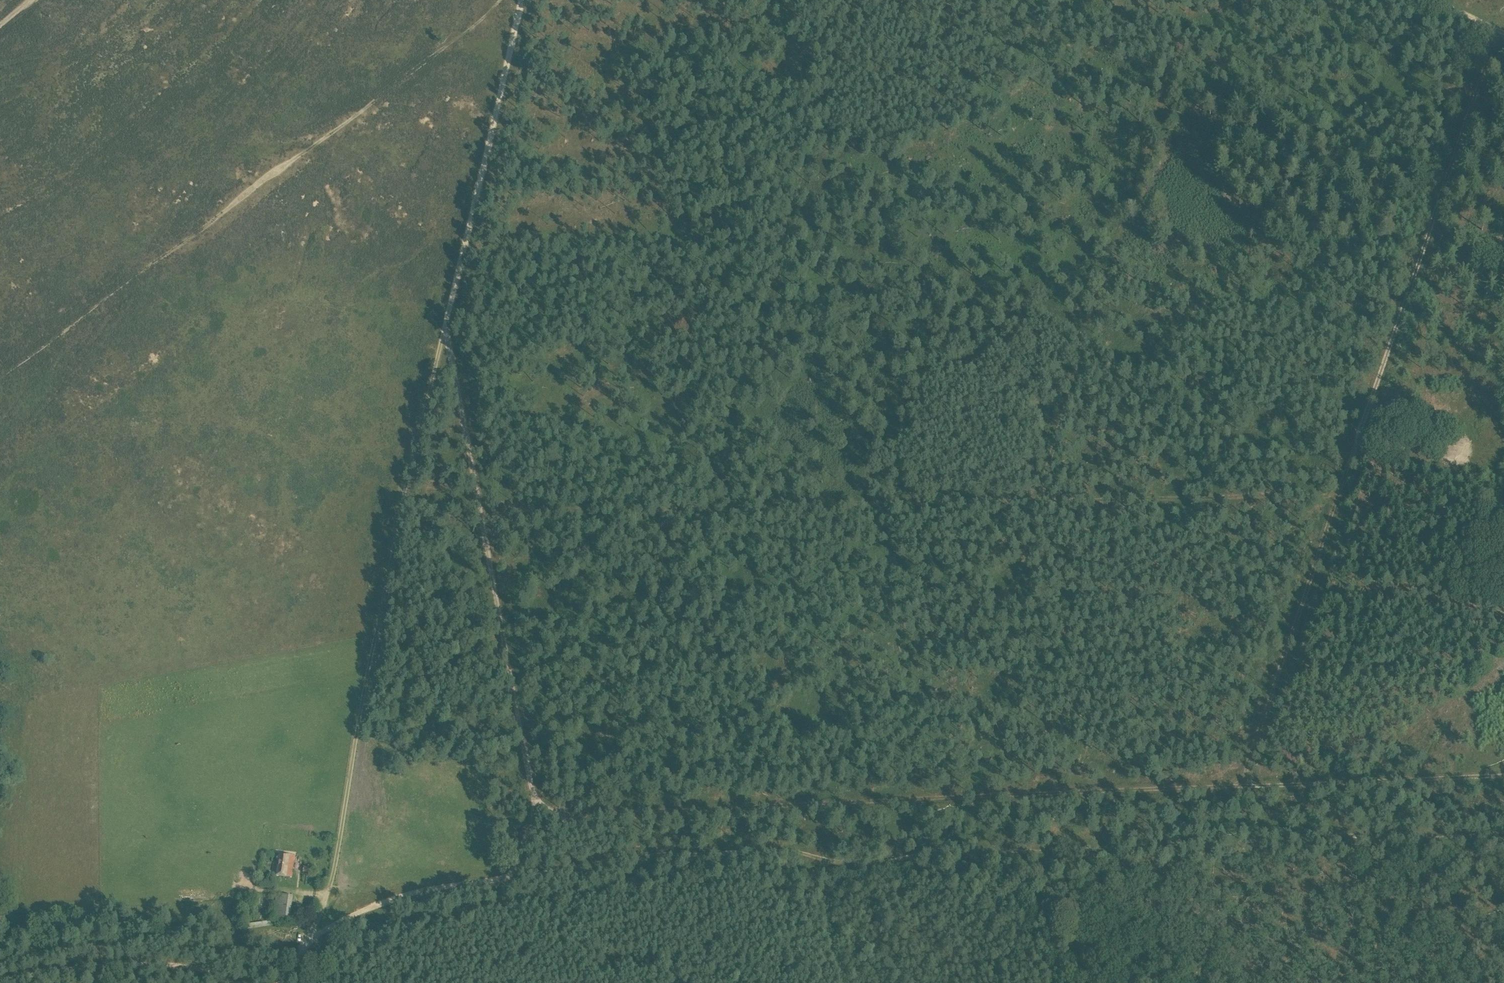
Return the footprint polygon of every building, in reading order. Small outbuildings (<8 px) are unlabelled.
[(292,877),(295,856),(276,853),(273,875),(292,877)] [(270,916),(288,918),(292,895),(274,893),(270,916)]
